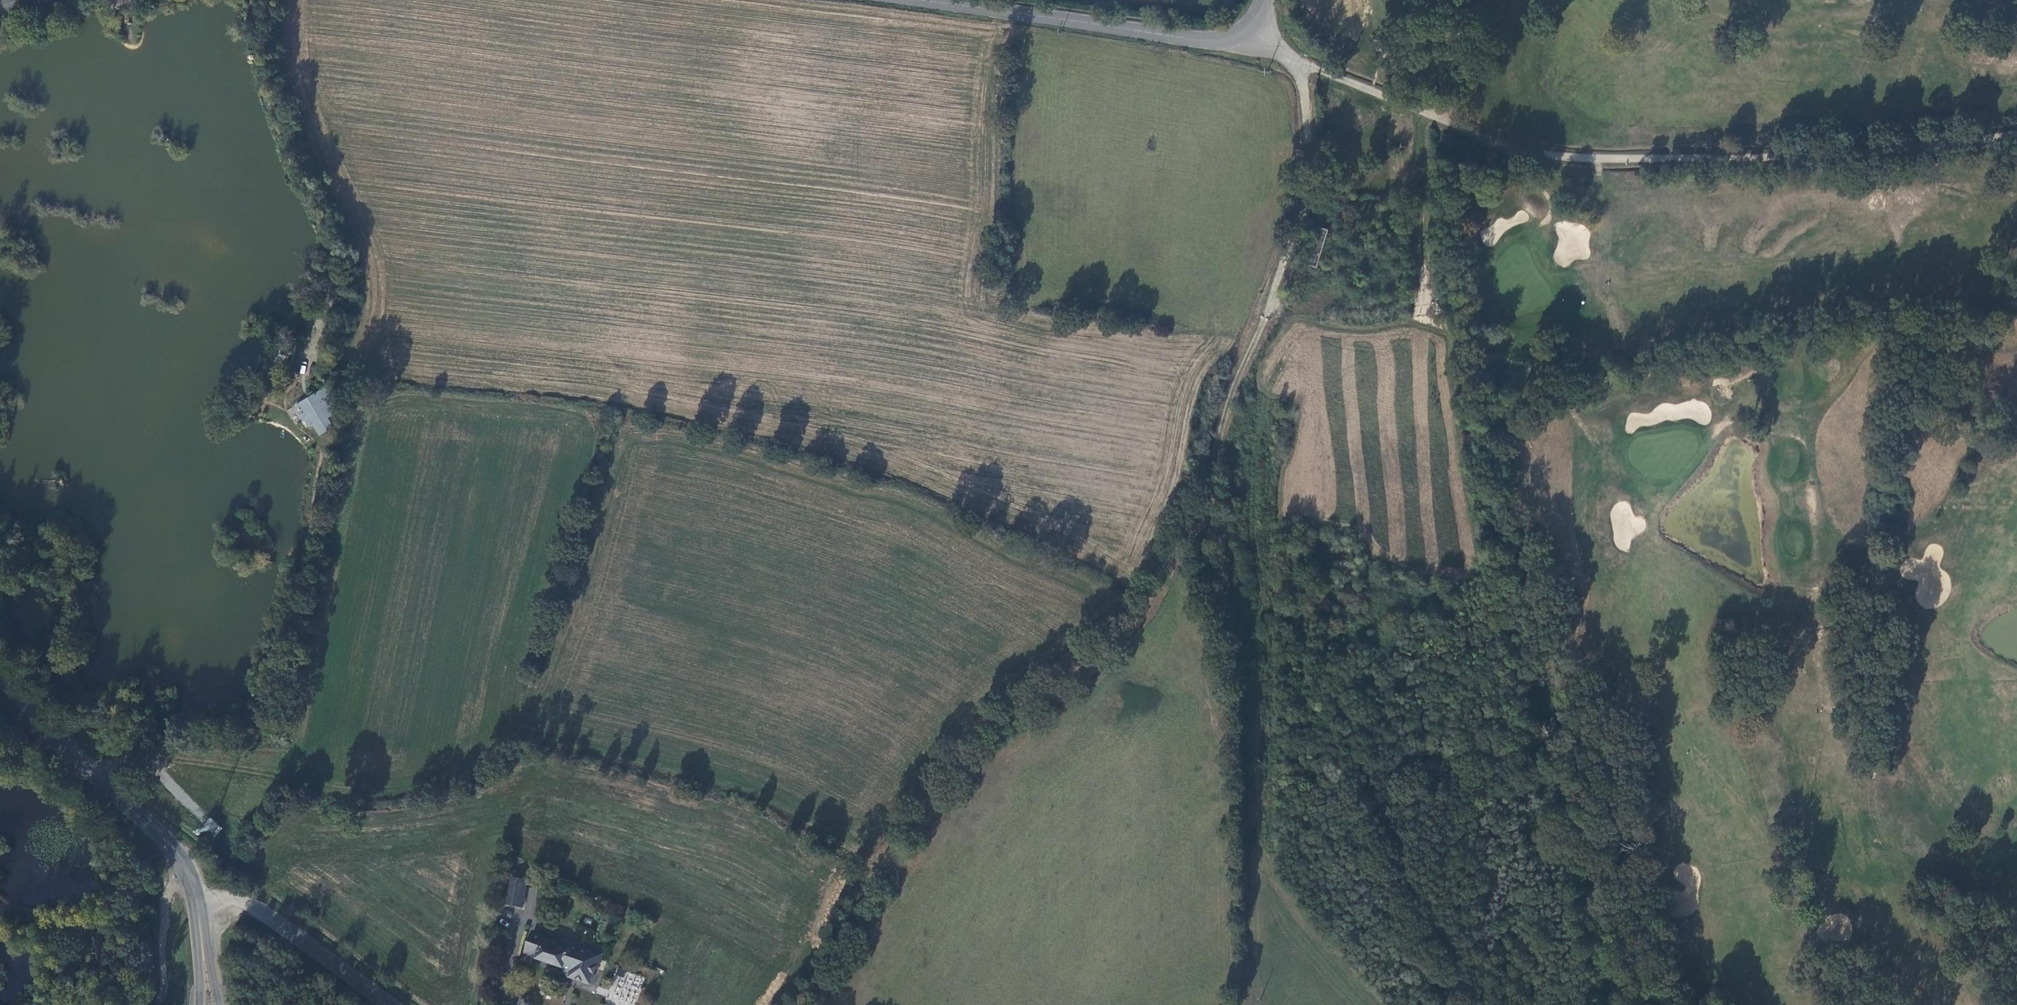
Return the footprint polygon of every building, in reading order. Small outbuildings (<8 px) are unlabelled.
[(1314,271),(1326,234),(1309,228),(1297,265),(1314,271)] [(328,387),(313,396),(321,411),(337,402),(328,387)] [(210,817),(196,833),(209,843),(222,827),(210,817)] [(522,907),(526,889),(529,874),(512,870),(505,903),(522,907)] [(533,932),(525,953),(537,957),(536,959),(564,969),(571,971),(569,977),(589,984),(595,969),(597,970),(603,954),(589,949),(588,952),(560,942),(561,940),(544,933),(543,936),(533,932)] [(562,975),(569,977),(571,971),(564,969),(562,975)] [(608,1004),(613,1004),(636,1004),(642,974),(615,969),(608,1004)]
